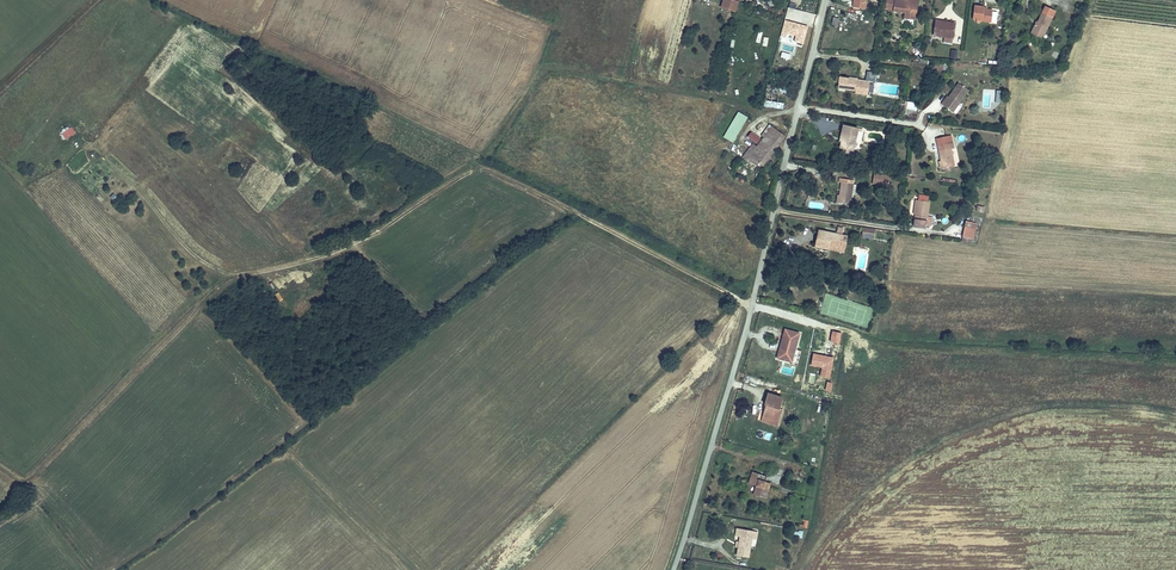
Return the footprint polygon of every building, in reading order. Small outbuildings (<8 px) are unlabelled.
[(736,13),(739,3),(730,0),(725,0),(722,9),(736,13)] [(867,0),(854,0),(853,7),(865,9),(867,0)] [(918,1),(909,0),(886,0),(885,9),(894,10),(894,11),(905,12),(904,16),(910,17),(910,13),(916,14),(918,1)] [(991,23),(993,10),(983,9),(984,7),(975,6),(973,19),(982,20),(982,22),(991,23)] [(1045,33),(1052,17),(1042,13),(1036,25),(1035,24),(1032,31),(1040,34),(1041,32),(1045,33)] [(954,36),(955,26),(942,24),(942,21),(936,20),(935,34),(954,36)] [(808,26),(786,21),(781,36),(786,38),(787,33),(795,36),(794,41),(803,44),(808,26)] [(867,71),(865,80),(874,81),(875,73),(867,71)] [(868,92),(869,82),(857,80),(857,79),(839,77),(839,81),(838,88),(856,91),(855,92),(867,94),(866,99),(871,99),(872,93),(868,92)] [(953,112),(969,90),(959,83),(943,105),(953,112)] [(783,108),(786,88),(767,86),(764,106),(783,108)] [(1001,91),(992,90),(991,102),(1000,103),(1001,91)] [(904,109),(915,110),(915,102),(905,101),(904,109)] [(732,142),(747,118),(738,112),(723,136),(732,142)] [(853,150),(858,129),(843,125),(841,137),(842,137),(841,141),(840,147),(853,150)] [(784,136),(771,126),(766,133),(779,143),(784,136)] [(747,137),(756,144),(760,138),(751,131),(747,137)] [(762,165),(779,143),(766,133),(754,149),(750,146),(743,155),(747,158),(749,155),(757,161),(762,165)] [(953,165),(950,150),(954,149),(951,136),(945,137),(947,144),(938,145),(941,161),(939,162),(941,168),(953,165)] [(947,144),(945,137),(936,139),(938,145),(947,144)] [(757,161),(749,155),(747,158),(755,164),(757,161)] [(788,163),(787,169),(797,171),(798,165),(788,163)] [(873,175),(872,184),(887,186),(888,177),(873,175)] [(850,204),(853,184),(841,182),(840,195),(842,196),(841,203),(850,204)] [(926,228),(929,201),(927,201),(928,195),(918,194),(914,227),(926,228)] [(974,242),(975,222),(963,221),(962,242),(974,242)] [(874,239),(875,229),(863,227),(862,237),(874,239)] [(844,248),(847,236),(843,236),(844,229),(838,228),(837,234),(819,230),(816,244),(828,247),(829,244),(844,248)] [(791,362),(799,333),(785,329),(780,347),(782,348),(779,359),(791,362)] [(779,407),(782,398),(768,394),(765,404),(768,405),(767,408),(766,408),(763,417),(778,421),(782,407),(779,407)] [(778,421),(763,417),(762,421),(777,425),(778,421)] [(769,484),(765,482),(766,476),(753,472),(749,483),(757,486),(753,496),(764,500),(769,484)] [(749,557),(752,540),(753,531),(742,529),(740,537),(739,542),(738,548),(737,555),(749,557)]
